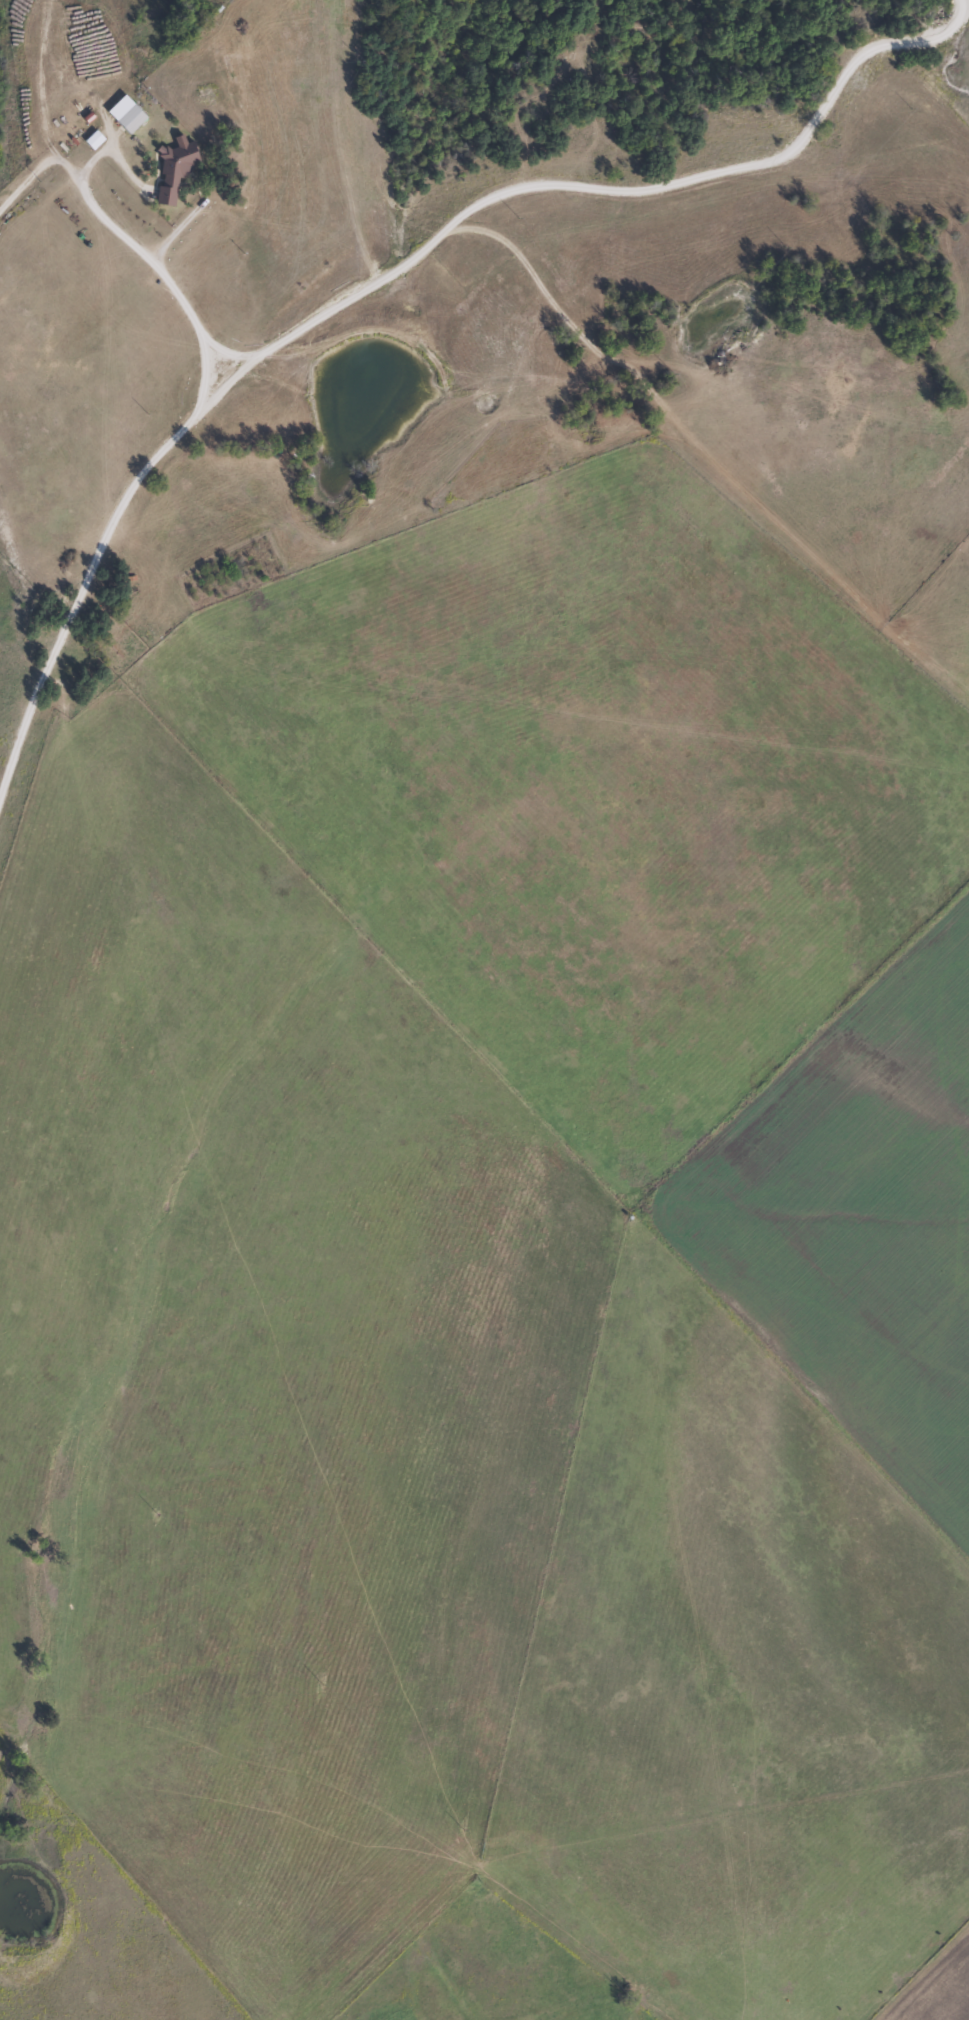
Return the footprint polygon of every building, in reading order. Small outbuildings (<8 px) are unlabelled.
[(147,117),(133,103),(115,120),(129,134),(147,117)] [(174,206),(178,175),(189,177),(191,161),(195,161),(197,147),(163,143),(155,204),(174,206)]
